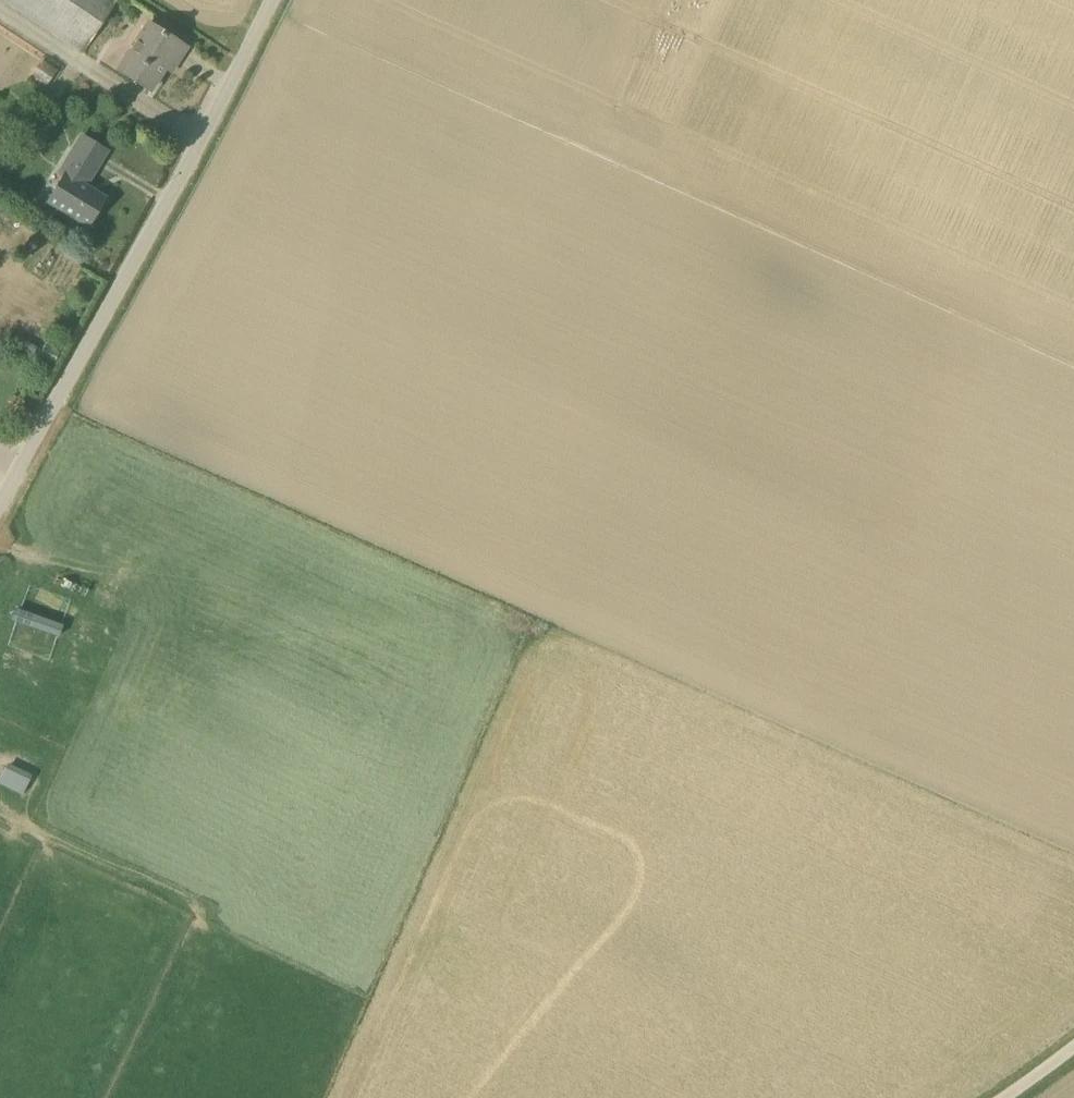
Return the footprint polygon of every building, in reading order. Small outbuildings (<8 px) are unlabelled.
[(116,0),(3,0),(81,52),(116,0)] [(173,71),(188,48),(149,23),(118,70),(149,90),(165,66),(173,71)] [(88,225),(104,198),(84,186),(106,151),(82,136),(60,173),(64,175),(49,201),(88,225)] [(21,792),(31,773),(8,761),(0,777),(0,780),(21,792)]
